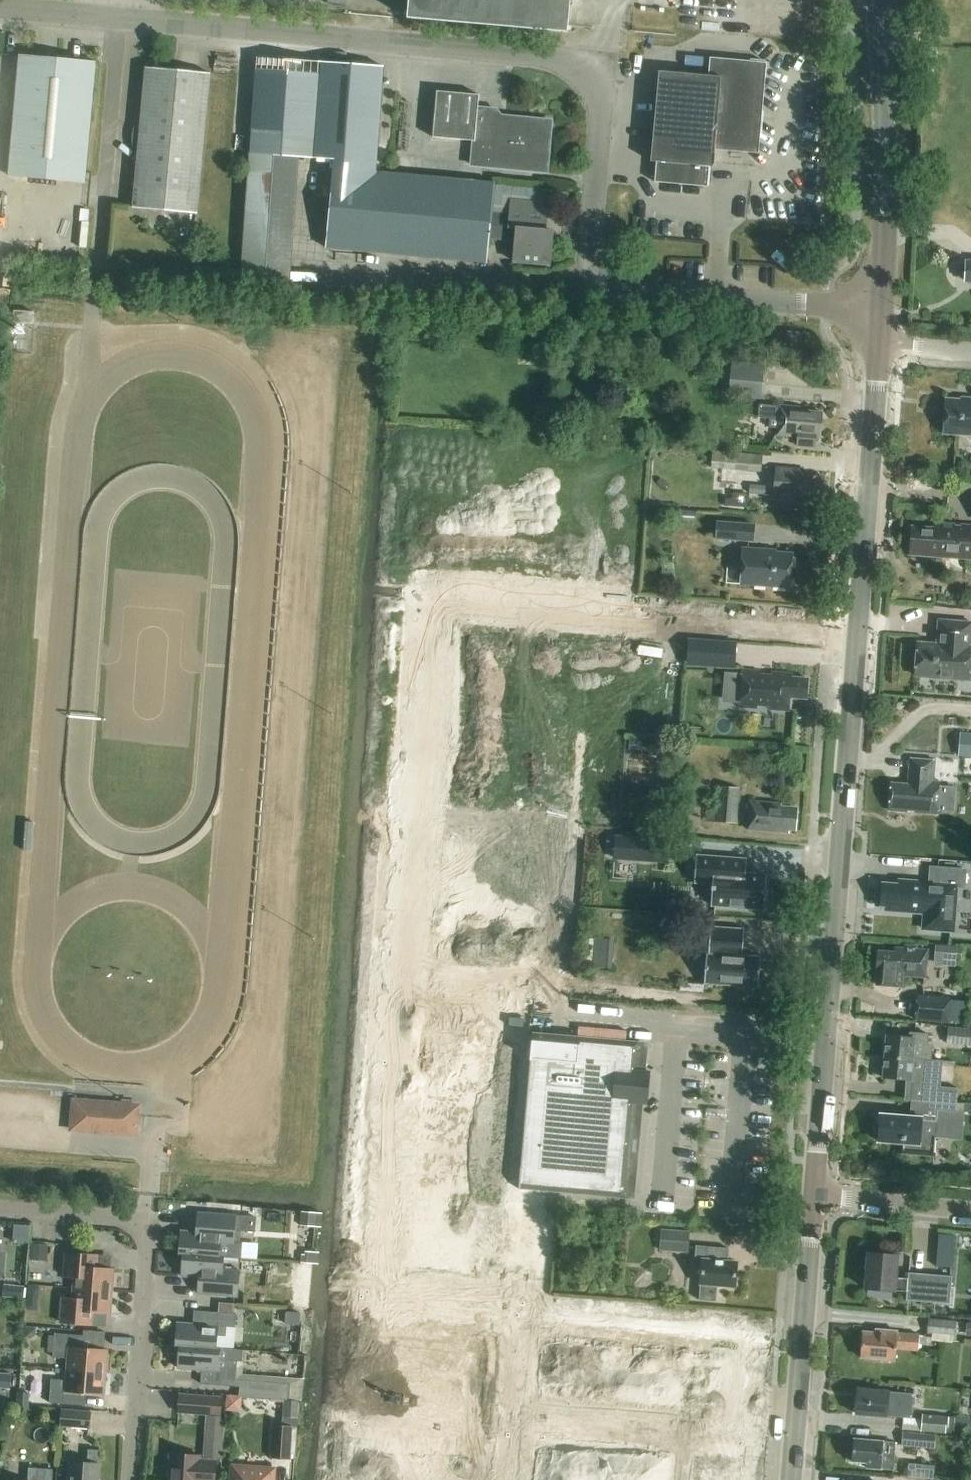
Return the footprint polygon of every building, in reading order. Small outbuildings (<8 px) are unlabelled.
[(407,19),(567,33),(570,0),(408,0),(407,19)] [(85,183),(95,63),(19,56),(8,176),(85,183)] [(656,162),(654,182),(707,187),(709,167),(713,167),(715,145),(754,149),(759,90),(764,86),(766,63),(710,58),(708,76),(658,72),(650,162),(656,162)] [(320,63),(312,160),(337,162),(329,250),(486,264),(488,241),(493,183),(374,173),(383,68),(320,63)] [(210,74),(146,68),(133,207),(196,213),(210,74)] [(436,91),(432,138),(473,141),(471,165),(546,172),(551,121),(477,114),(479,95),(436,91)] [(548,188),(496,183),(491,241),(504,242),(508,201),(511,201),(547,205),(548,188)] [(547,205),(511,201),(509,227),(517,228),(513,262),(549,265),(552,239),(551,239),(552,231),(544,231),(547,205)] [(966,262),(966,264),(962,264),(961,278),(965,279),(965,281),(970,281),(970,262),(966,262)] [(14,312),(13,324),(33,325),(34,313),(14,312)] [(798,344),(799,332),(787,331),(786,343),(798,344)] [(741,398),(761,400),(763,368),(732,366),(731,381),(743,382),(741,398)] [(970,402),(946,400),(943,434),(970,436),(970,399),(970,402)] [(815,439),(819,439),(822,413),(799,411),(800,408),(779,406),(759,405),(758,418),(778,420),(776,435),(797,437),(797,446),(814,448),(815,439)] [(712,451),(711,469),(761,473),(762,456),(712,451)] [(799,493),(821,495),(823,477),(800,475),(801,470),(775,467),(773,496),(798,498),(799,493)] [(750,485),(749,494),(765,495),(765,486),(750,485)] [(724,506),(748,508),(749,495),(732,493),(731,499),(725,499),(724,506)] [(716,522),(715,541),(754,543),(755,524),(716,522)] [(970,560),(970,526),(945,524),(945,525),(934,524),(933,528),(911,527),(909,555),(970,560)] [(740,584),(789,588),(792,554),(766,552),(766,550),(743,548),(740,584)] [(970,647),(970,630),(970,623),(939,620),(937,644),(919,643),(916,676),(968,681),(970,647)] [(688,639),(686,665),(734,668),(736,643),(688,639)] [(789,699),(805,700),(807,680),(791,679),(791,675),(770,673),(770,677),(758,676),(758,672),(740,671),(738,708),(755,710),(756,707),(768,708),(767,711),(788,712),(789,699)] [(958,757),(970,758),(970,734),(960,733),(958,757)] [(933,782),(933,774),(934,761),(910,759),(908,785),(891,783),(889,811),(938,814),(940,782),(933,782)] [(718,772),(718,785),(739,786),(740,773),(718,772)] [(705,821),(736,824),(739,788),(718,787),(716,805),(706,804),(705,821)] [(789,828),(795,828),(797,810),(780,809),(781,804),(749,801),(747,829),(789,833),(789,828)] [(615,838),(614,858),(641,860),(643,840),(615,838)] [(746,861),(747,859),(696,856),(694,883),(712,884),(710,906),(764,910),(767,875),(746,873),(746,871),(746,861)] [(929,867),(928,881),(897,879),(897,883),(881,882),(879,907),(885,908),(885,912),(923,915),(921,931),(955,933),(958,888),(965,889),(967,870),(929,867)] [(743,940),(744,929),(711,926),(710,941),(709,954),(706,954),(704,984),(757,988),(760,956),(742,954),(743,940)] [(608,939),(594,938),(592,967),(606,968),(608,939)] [(961,960),(962,947),(935,945),(933,965),(956,967),(956,960),(961,960)] [(903,987),(904,976),(925,977),(927,951),(896,948),(895,953),(878,952),(877,969),(878,969),(876,985),(903,987)] [(917,995),(915,1021),(947,1024),(949,998),(917,995)] [(563,1019),(562,1029),(612,1030),(612,1019),(563,1019)] [(948,1027),(946,1045),(970,1047),(970,1030),(948,1027)] [(431,1029),(429,1053),(474,1056),(476,1032),(431,1029)] [(641,1042),(532,1033),(518,1189),(628,1199),(636,1100),(640,1100),(643,1075),(639,1074),(641,1042)] [(886,1036),(884,1057),(912,1059),(931,1060),(932,1048),(927,1047),(928,1034),(909,1033),(909,1037),(886,1036)] [(473,1079),(474,1056),(429,1053),(428,1076),(473,1079)] [(912,1059),(884,1057),(883,1078),(906,1080),(904,1100),(911,1101),(910,1107),(956,1110),(957,1088),(940,1087),(942,1061),(931,1060),(912,1059)] [(471,1102),(473,1079),(428,1076),(426,1098),(471,1102)] [(426,1098),(424,1121),(470,1124),(471,1102),(426,1098)] [(71,1130),(135,1135),(136,1124),(139,1125),(140,1117),(136,1116),(137,1106),(129,1106),(129,1102),(121,1101),(121,1105),(106,1104),(105,1110),(72,1108),(71,1130)] [(910,1107),(910,1117),(880,1115),(877,1141),(903,1143),(902,1153),(934,1156),(935,1139),(947,1139),(949,1112),(955,1113),(956,1110),(910,1107)] [(424,1121),(423,1144),(468,1147),(470,1124),(424,1121)] [(466,1171),(468,1147),(423,1144),(421,1168),(466,1171)] [(316,1212),(300,1211),(299,1226),(315,1227),(316,1212)] [(178,1254),(182,1254),(218,1256),(222,1256),(240,1257),(241,1245),(237,1244),(238,1230),(252,1232),(253,1217),(196,1212),(195,1232),(180,1231),(178,1254)] [(26,1241),(29,1224),(14,1220),(10,1238),(26,1241)] [(415,1259),(440,1261),(443,1225),(417,1223),(415,1259)] [(463,1262),(466,1227),(443,1225),(440,1261),(463,1262)] [(486,1264),(488,1228),(466,1227),(463,1262),(486,1264)] [(509,1266),(511,1230),(488,1228),(486,1264),(509,1266)] [(659,1252),(688,1254),(689,1232),(660,1230),(659,1252)] [(952,1268),(955,1236),(938,1234),(936,1266),(952,1268)] [(47,1261),(48,1244),(31,1244),(30,1260),(47,1261)] [(729,1249),(696,1246),(695,1259),(702,1260),(699,1300),(716,1302),(717,1286),(734,1287),(736,1262),(728,1261),(729,1249)] [(318,1251),(300,1250),(299,1262),(317,1263),(318,1251)] [(64,1253),(63,1277),(73,1277),(72,1289),(111,1292),(113,1269),(89,1267),(90,1255),(64,1253)] [(908,1273),(908,1279),(895,1278),(896,1256),(868,1253),(865,1288),(893,1291),(894,1291),(907,1292),(906,1299),(919,1300),(921,1274),(908,1273)] [(238,1271),(221,1270),(222,1256),(218,1256),(182,1254),(181,1276),(198,1278),(196,1294),(236,1297),(238,1271)] [(2,1296),(23,1298),(24,1287),(3,1285),(2,1296)] [(61,1299),(60,1310),(59,1322),(84,1324),(85,1312),(110,1314),(111,1292),(72,1289),(71,1299),(61,1299)] [(177,1323),(175,1346),(179,1346),(215,1348),(216,1336),(225,1336),(226,1326),(235,1327),(236,1314),(194,1311),(193,1324),(177,1323)] [(300,1312),(286,1311),(284,1325),(299,1327),(300,1312)] [(928,1319),(926,1334),(932,1335),(931,1342),(954,1344),(956,1322),(928,1319)] [(30,1339),(35,1334),(35,1326),(23,1327),(23,1339),(30,1339)] [(862,1332),(860,1357),(894,1360),(895,1349),(917,1351),(919,1335),(897,1333),(897,1332),(875,1330),(874,1333),(862,1332)] [(364,1369),(390,1371),(392,1335),(366,1333),(364,1369)] [(83,1336),(54,1334),(52,1357),(66,1359),(65,1370),(105,1373),(107,1350),(82,1348),(83,1336)] [(412,1372),(415,1337),(392,1335),(390,1371),(412,1372)] [(435,1374),(437,1338),(415,1337),(412,1372),(435,1374)] [(458,1375),(460,1340),(437,1338),(435,1374),(458,1375)] [(179,1346),(177,1369),(190,1369),(190,1374),(191,1378),(194,1381),(198,1383),(200,1384),(239,1387),(238,1397),(284,1400),(299,1401),(302,1402),(304,1380),(243,1375),(244,1363),(236,1362),(241,1358),(242,1350),(215,1348),(179,1346)] [(105,1373),(65,1370),(65,1381),(50,1379),(48,1403),(78,1406),(79,1393),(104,1395),(105,1373)] [(11,1390),(12,1375),(0,1374),(0,1389),(11,1390)] [(28,1407),(29,1389),(18,1389),(17,1406),(28,1407)] [(913,1394),(888,1392),(857,1389),(855,1414),(886,1417),(886,1416),(903,1418),(911,1419),(913,1394)] [(178,1394),(177,1414),(221,1417),(221,1415),(224,1415),(225,1399),(222,1399),(222,1397),(178,1394)] [(299,1401),(284,1400),(282,1418),(283,1418),(282,1426),(273,1426),(270,1459),(290,1460),(293,1428),(297,1429),(299,1401)] [(61,1410),(59,1427),(90,1430),(92,1412),(61,1410)] [(903,1418),(902,1431),(958,1435),(958,1433),(970,1434),(970,1419),(922,1415),(921,1419),(911,1419),(903,1418)] [(902,1433),(901,1446),(934,1449),(935,1436),(902,1433)] [(892,1470),(894,1443),(853,1439),(851,1461),(866,1463),(865,1468),(892,1470)] [(98,1464),(96,1464),(97,1451),(88,1450),(87,1463),(68,1462),(67,1479),(97,1479),(98,1464)] [(170,1454),(168,1479),(214,1479),(215,1460),(199,1459),(199,1456),(170,1454)] [(933,1479),(934,1466),(908,1463),(907,1477),(933,1479)] [(233,1467),(232,1479),(272,1479),(272,1470),(233,1467)] [(52,1470),(28,1468),(27,1479),(51,1479),(52,1470)]
